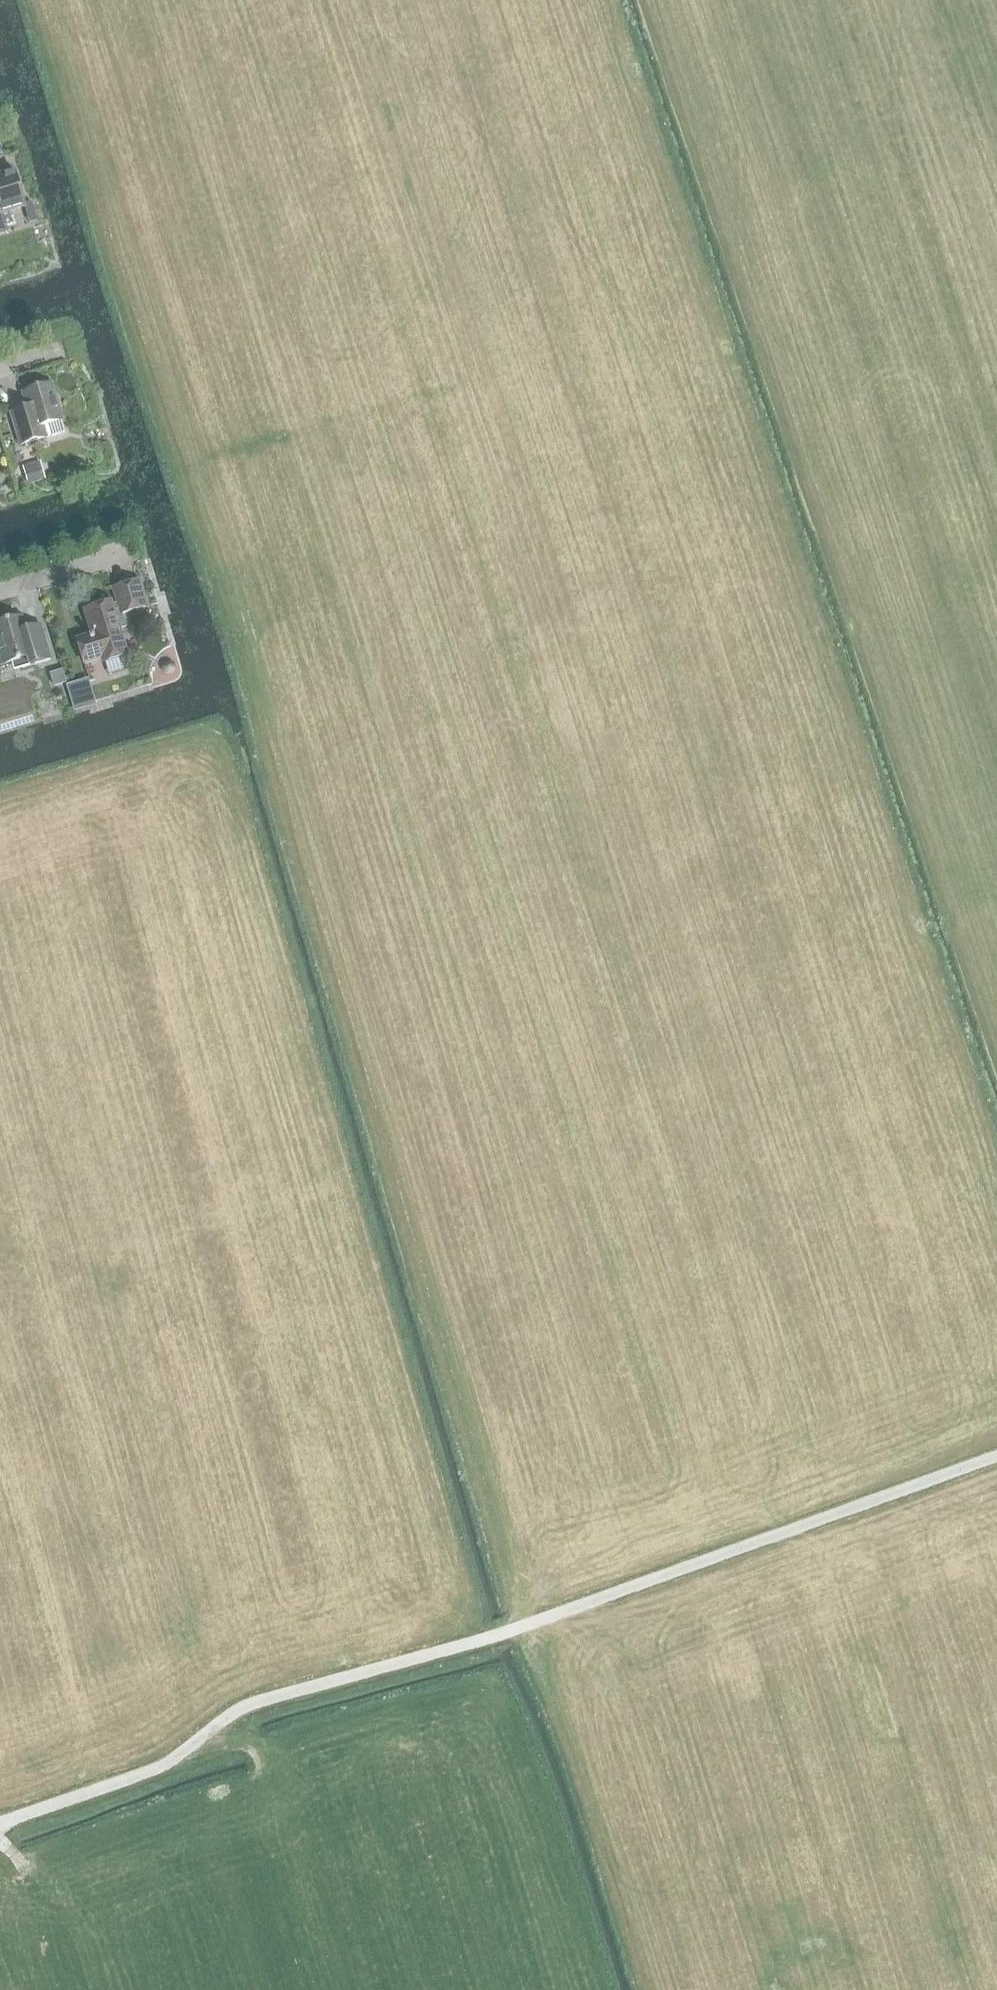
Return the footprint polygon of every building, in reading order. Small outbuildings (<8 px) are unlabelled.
[(14,172),(0,176),(0,233),(6,232),(4,227),(12,224),(8,211),(24,206),(14,172)] [(61,421),(50,384),(23,392),(28,408),(10,413),(20,445),(46,438),(42,426),(61,421)] [(45,480),(40,462),(23,467),(28,486),(45,480)] [(145,607),(138,581),(113,589),(118,604),(110,606),(109,602),(85,610),(93,636),(77,641),(83,662),(102,657),(104,663),(125,656),(112,612),(120,610),(121,614),(145,607)] [(21,618),(8,622),(8,620),(0,623),(0,653),(3,665),(11,663),(13,671),(50,660),(41,629),(25,633),(21,618)] [(62,670),(51,674),(55,687),(66,683),(62,670)] [(85,683),(68,688),(73,707),(91,702),(85,683)]
